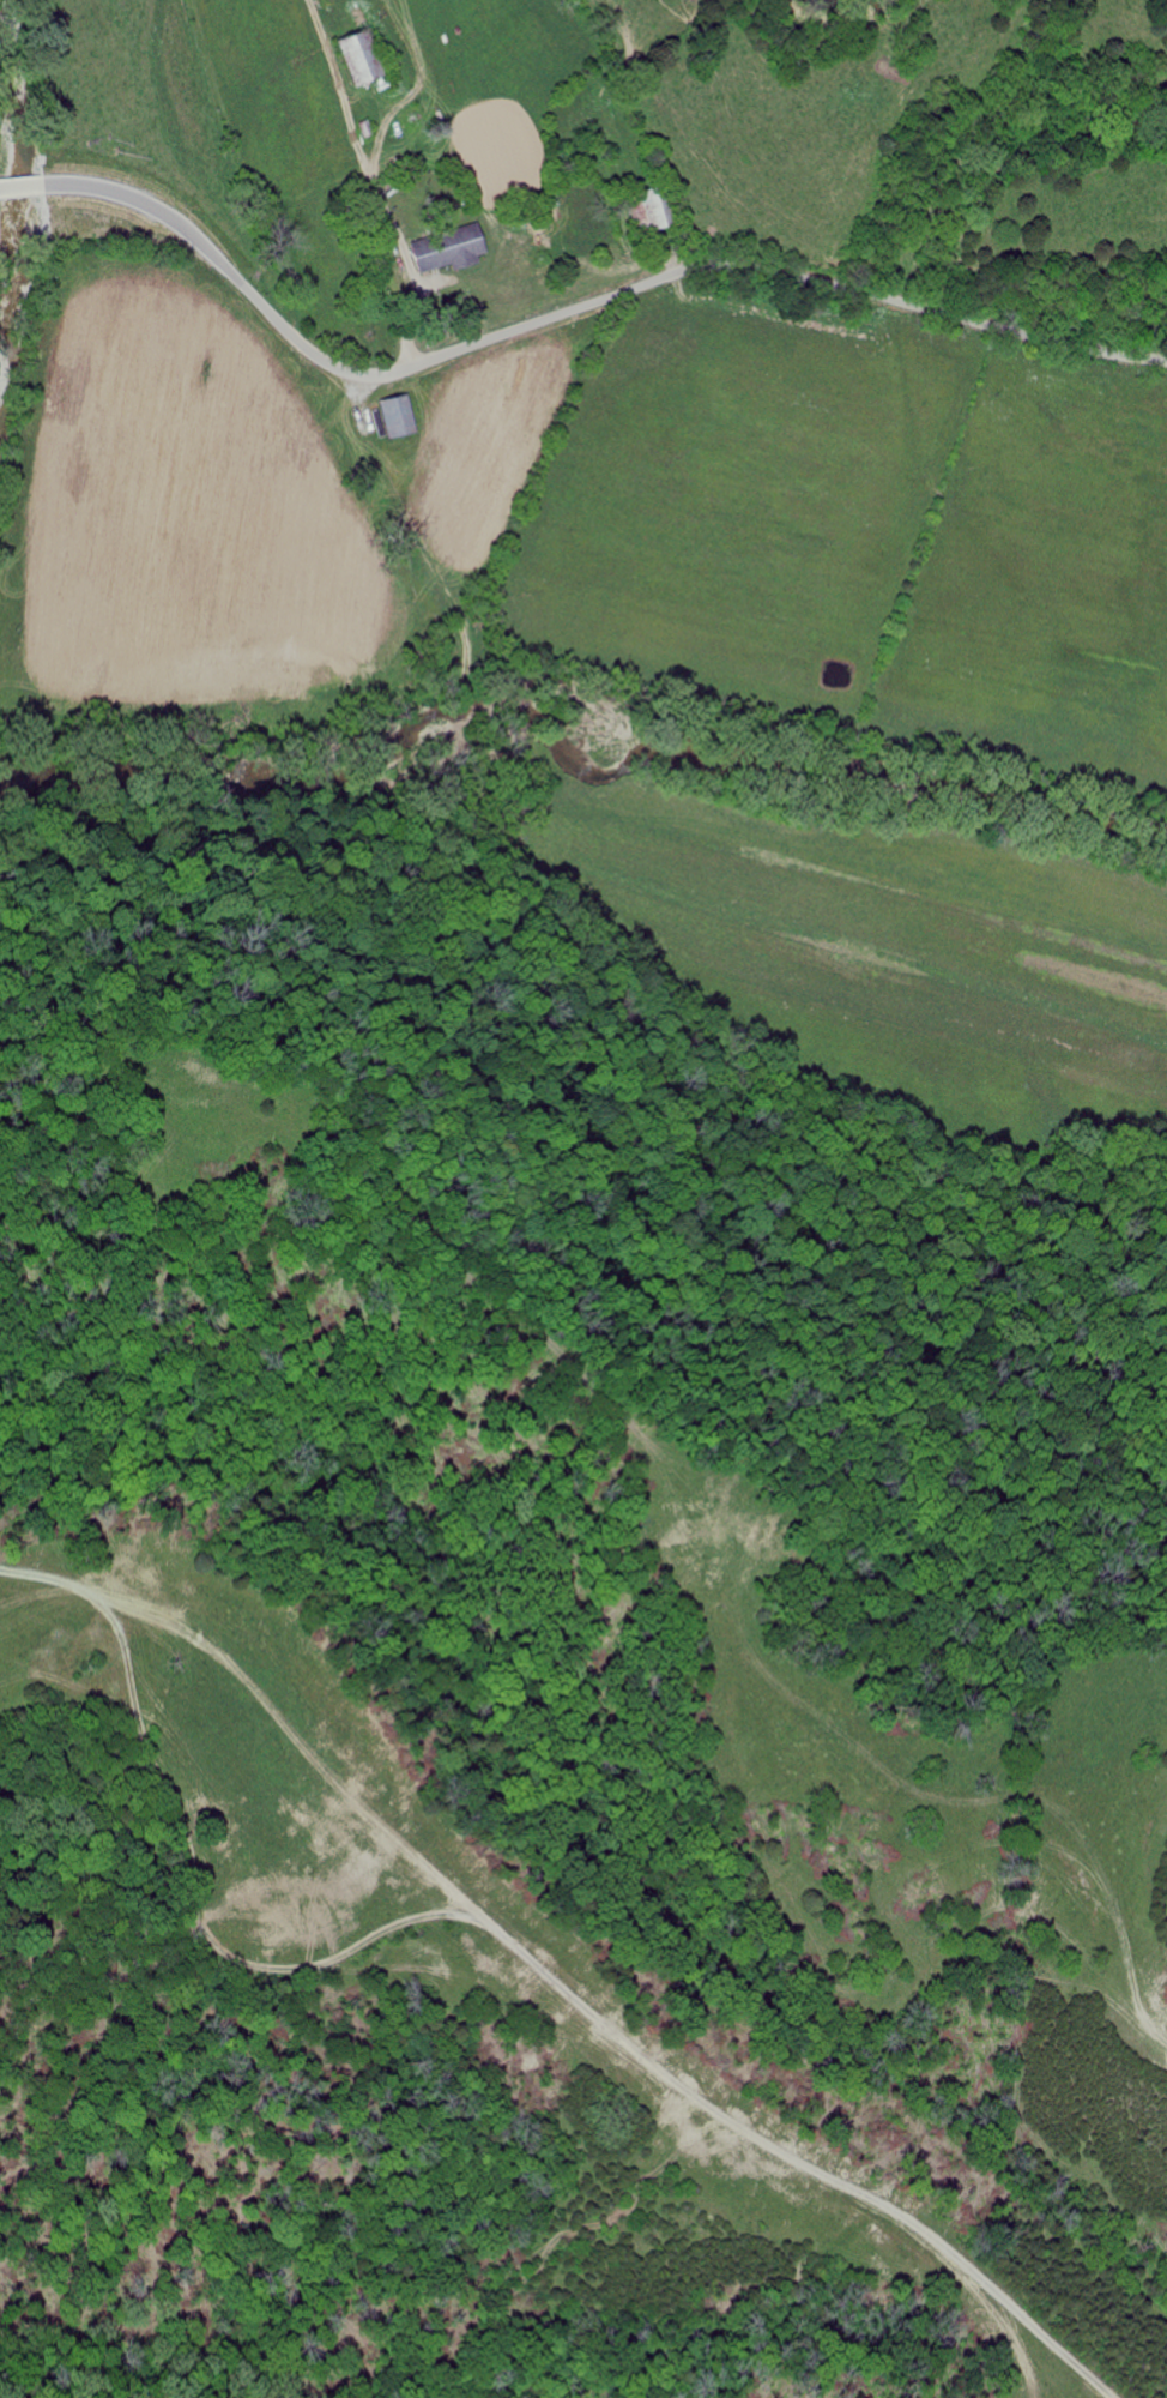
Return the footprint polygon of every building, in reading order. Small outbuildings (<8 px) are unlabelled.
[(345,82),(373,77),(365,30),(337,35),(345,82)] [(449,265),(450,270),(477,263),(475,256),(483,254),(475,225),(406,242),(414,274),(449,265)] [(377,400),(384,438),(414,432),(407,394),(377,400)]
